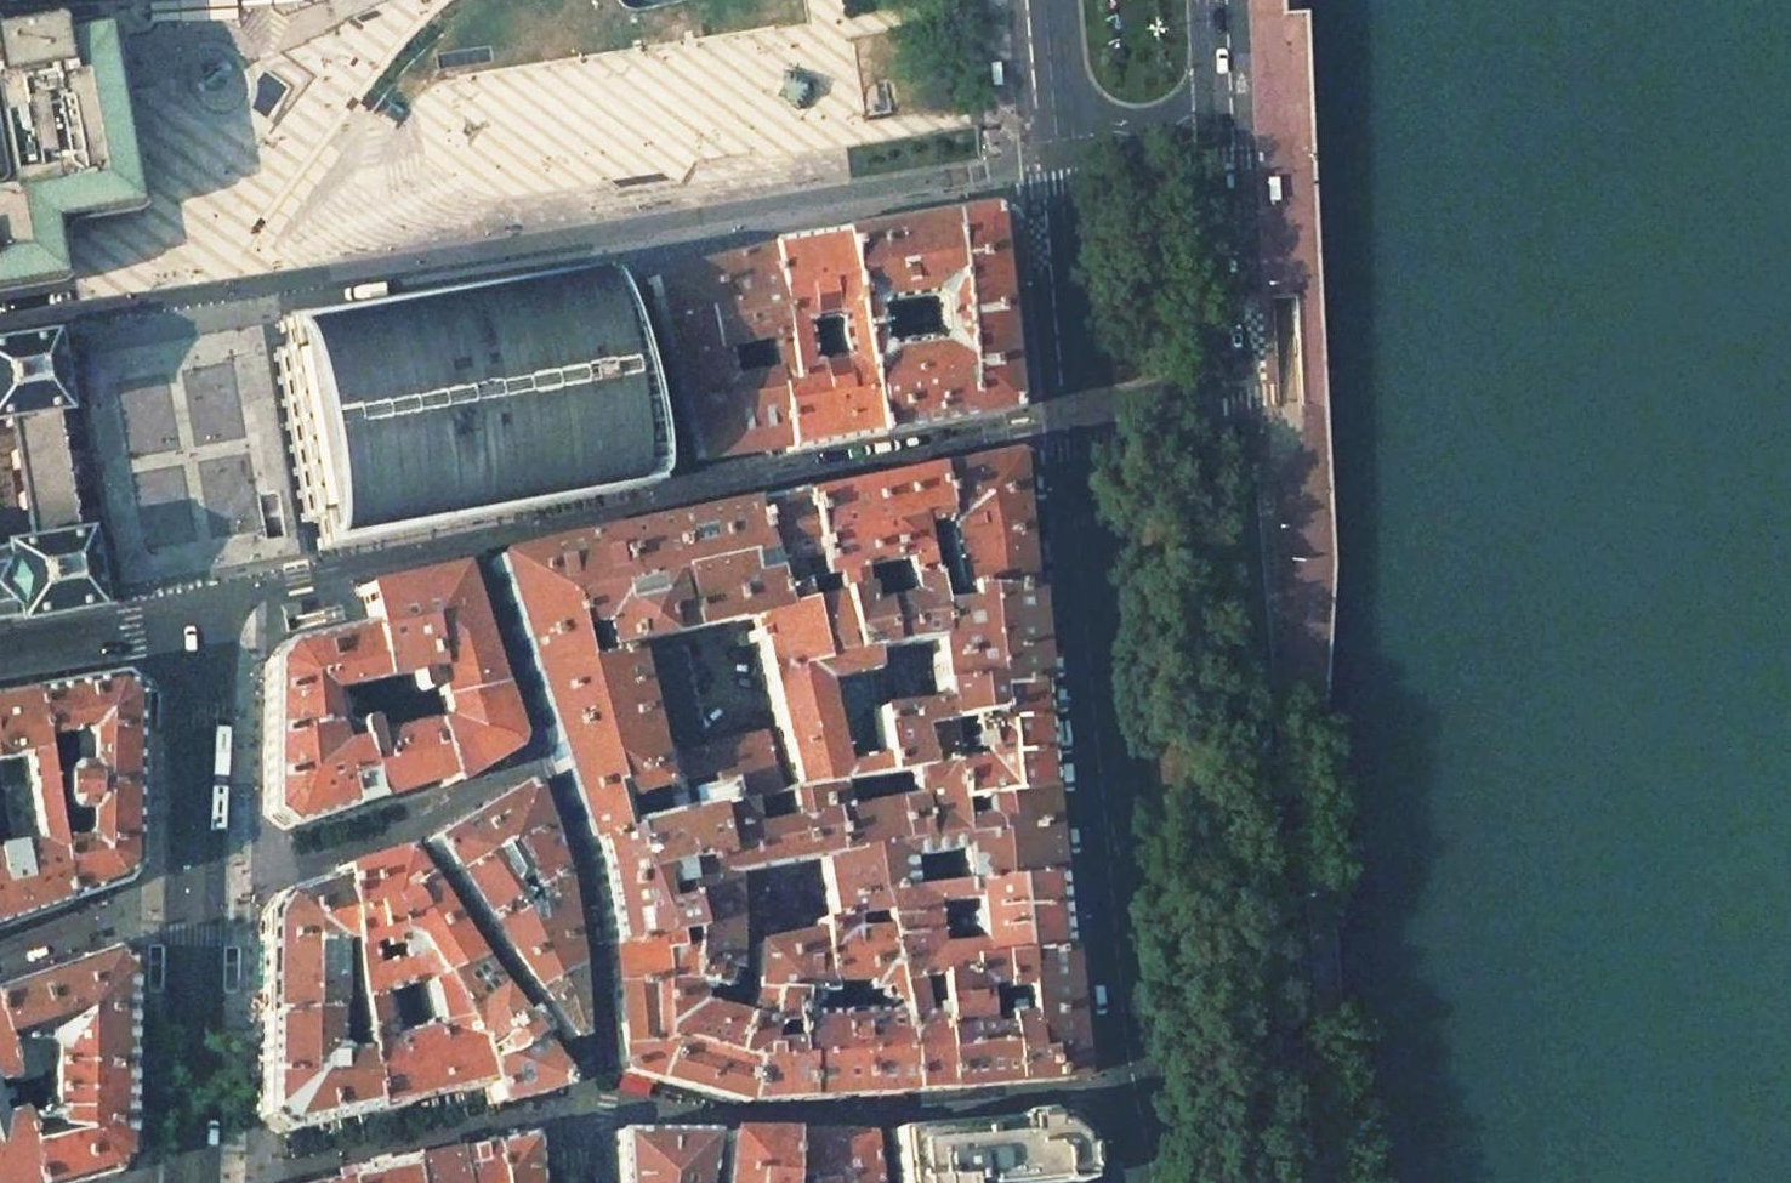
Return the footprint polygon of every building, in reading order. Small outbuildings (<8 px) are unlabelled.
[(19,283),(21,293),(50,288),(52,288),(54,286),(55,283),(56,281),(53,259),(50,255),(48,250),(47,245),(48,239),(49,234),(53,229),(57,224),(60,223),(67,221),(75,221),(79,223),(82,225),(109,220),(126,217),(128,216),(131,213),(132,211),(133,208),(134,204),(109,33),(108,31),(107,28),(104,25),(99,22),(96,22),(93,22),(50,30),(48,26),(45,23),(43,22),(42,21),(39,20),(0,26),(0,172),(19,283)] [(402,113),(391,105),(384,115),(396,122),(402,113)] [(5,295),(21,293),(19,283),(0,172),(0,296),(5,295)] [(1005,413),(1000,360),(985,215),(984,213),(981,212),(833,236),(866,439),(1005,413)] [(779,449),(779,456),(866,439),(833,236),(770,246),(762,248),(762,250),(779,449)] [(648,279),(671,369),(694,461),(779,449),(762,250),(648,279)] [(600,281),(598,273),(512,286),(280,322),(282,339),(284,351),(274,353),(286,438),(299,522),(312,520),(317,551),(650,485),(646,468),(600,281)] [(6,420),(7,426),(15,425),(14,419),(44,415),(45,420),(53,419),(52,413),(58,412),(46,339),(45,339),(0,346),(0,421),(6,420)] [(766,367),(764,350),(753,350),(750,354),(751,364),(756,368),(766,367)] [(57,445),(53,419),(45,420),(44,415),(14,419),(15,425),(7,426),(12,452),(14,468),(19,494),(22,511),(26,537),(34,536),(35,542),(65,537),(64,531),(73,529),(68,504),(65,487),(63,474),(60,461),(57,445)] [(909,530),(919,576),(923,593),(1022,594),(1009,457),(1008,455),(928,471),(939,524),(909,530)] [(849,573),(872,569),(885,566),(896,563),(899,580),(919,576),(909,530),(939,524),(928,471),(798,497),(815,579),(826,576),(830,595),(853,590),(849,573)] [(815,579),(798,497),(797,492),(739,505),(740,507),(774,596),(816,584),(815,579)] [(674,520),(665,522),(693,630),(703,628),(727,623),(727,625),(749,620),(774,732),(787,792),(812,786),(819,785),(877,776),(870,712),(863,651),(863,649),(839,653),(830,595),(826,576),(815,579),(816,584),(774,596),(740,507),(680,519),(674,520)] [(665,522),(494,559),(493,561),(526,663),(611,646),(693,630),(665,522)] [(93,608),(80,535),(74,536),(73,529),(64,531),(65,537),(35,542),(34,536),(26,537),(28,543),(0,548),(1,554),(0,555),(0,621),(12,619),(12,623),(93,608)] [(872,569),(849,573),(853,590),(856,609),(903,599),(899,580),(896,563),(885,566),(887,573),(874,575),(872,569)] [(264,716),(263,815),(283,830),(364,803),(438,778),(441,788),(479,765),(504,750),(508,740),(454,567),(396,580),(357,589),(364,616),(366,625),(281,644),(265,663),(264,716)] [(853,590),(830,595),(839,653),(863,649),(863,651),(928,643),(935,704),(870,712),(877,776),(914,771),(908,730),(986,715),(985,693),(1032,687),(1026,631),(1022,594),(923,593),(919,576),(899,580),(903,599),(856,609),(853,590)] [(290,618),(300,616),(298,607),(288,609),(289,614),(290,618)] [(611,646),(526,663),(540,708),(555,754),(584,843),(620,833),(616,819),(652,809),(640,764),(611,646)] [(684,647),(644,656),(629,660),(654,761),(706,749),(684,647)] [(43,792),(60,904),(116,886),(131,866),(132,778),(134,693),(114,676),(28,691),(43,792)] [(986,715),(908,730),(914,771),(943,767),(949,802),(1041,788),(1032,687),(985,693),(986,715)] [(0,789),(3,789),(4,799),(43,792),(28,691),(0,696),(0,786),(0,789)] [(654,761),(640,764),(652,809),(716,791),(720,807),(787,792),(774,732),(706,749),(654,761)] [(819,785),(812,786),(817,815),(827,814),(831,858),(817,861),(826,922),(844,919),(876,914),(872,895),(917,890),(915,877),(902,878),(899,861),(953,852),(958,885),(1050,876),(1045,828),(955,839),(949,802),(943,767),(914,771),(877,776),(819,785)] [(726,876),(817,861),(831,858),(827,814),(817,815),(812,786),(787,792),(720,807),(709,810),(716,854),(675,864),(678,885),(680,899),(685,931),(687,938),(685,961),(726,970),(727,967),(726,876)] [(424,843),(477,925),(510,903),(520,897),(553,875),(525,791),(515,788),(467,816),(425,841),(424,843)] [(1041,788),(949,802),(955,839),(1045,828),(1041,788)] [(620,833),(584,843),(593,876),(604,948),(645,937),(685,931),(680,899),(645,907),(643,893),(678,885),(675,864),(716,854),(709,810),(720,807),(716,791),(652,809),(616,819),(620,833)] [(16,922),(60,907),(60,904),(43,792),(4,799),(12,849),(0,851),(0,928),(16,922)] [(470,961),(473,960),(401,856),(400,855),(398,853),(336,869),(337,874),(358,1003),(436,977),(470,961)] [(260,1005),(260,1017),(358,1005),(358,1003),(337,874),(276,895),(262,915),(261,970),(260,1005)] [(510,903),(477,925),(525,993),(568,969),(553,875),(520,897),(524,904),(514,911),(510,903)] [(987,959),(1058,953),(1050,876),(958,885),(917,890),(872,895),(876,914),(879,931),(888,984),(928,978),(958,974),(957,962),(987,959)] [(872,1012),(810,1016),(801,1013),(808,1003),(809,1001),(810,996),(810,994),(788,994),(791,1058),(798,1059),(800,1099),(850,1096),(907,1092),(896,1025),(894,1021),(888,984),(879,931),(845,932),(844,919),(826,922),(814,924),(815,933),(823,986),(859,984),(860,992),(861,994),(863,993),(864,995),(873,994),(874,998),(875,999),(876,1001),(879,1003),(881,1008),(872,1012)] [(609,987),(683,987),(685,961),(687,938),(685,931),(645,937),(604,948),(606,962),(609,987)] [(815,933),(751,946),(751,993),(745,1005),(762,1009),(764,994),(788,994),(810,994),(824,994),(823,986),(815,933)] [(0,986),(0,1047),(37,1042),(50,1055),(48,1090),(48,1109),(37,1118),(12,1118),(27,1182),(79,1182),(111,1174),(126,1154),(127,1056),(128,965),(108,950),(0,986)] [(1071,1079),(1058,953),(987,959),(1006,1084),(1071,1079)] [(930,1021),(942,1090),(1006,1084),(987,959),(957,962),(958,974),(928,978),(930,1006),(930,1021)] [(559,1083),(470,961),(436,977),(477,1059),(484,1084),(490,1105),(557,1087),(559,1083)] [(683,987),(609,987),(616,1068),(619,1072),(740,1104),(741,1102),(750,1060),(731,1054),(739,1020),(740,1018),(690,1005),(694,986),(715,992),(721,989),(726,970),(685,961),(683,987)] [(574,1038),(568,969),(525,993),(563,1042),(574,1038)] [(358,1005),(370,1112),(484,1084),(477,1059),(436,977),(358,1003),(358,1005)] [(896,1025),(907,1092),(942,1090),(930,1021),(930,1006),(928,978),(888,984),(894,1021),(896,1025)] [(750,1060),(741,1102),(748,1102),(800,1099),(798,1059),(791,1058),(788,994),(764,994),(762,1009),(760,1025),(739,1020),(731,1054),(750,1060)] [(257,1111),(257,1118),(277,1134),(370,1112),(358,1005),(260,1017),(258,1071),(258,1093),(258,1095),(257,1109),(257,1111)] [(762,1009),(745,1005),(740,1018),(739,1020),(760,1025),(762,1009)] [(0,1047),(0,1063),(4,1082),(9,1102),(20,1099),(15,1079),(39,1076),(38,1090),(48,1090),(50,1055),(37,1042),(0,1047)] [(12,1118),(11,1111),(0,1114),(0,1182),(27,1182),(12,1118)] [(888,1131),(894,1182),(961,1182),(961,1181),(976,1179),(976,1182),(1079,1182),(1076,1137),(1052,1116),(888,1131)] [(709,1133),(610,1133),(614,1182),(698,1182),(709,1133)] [(781,1134),(723,1134),(717,1182),(780,1182),(781,1134)] [(780,1182),(872,1182),(865,1135),(812,1134),(781,1134),(780,1182)] [(491,1182),(529,1182),(526,1136),(486,1146),(491,1182)] [(450,1154),(453,1182),(491,1182),(486,1146),(450,1154)] [(450,1154),(405,1164),(407,1182),(453,1182),(450,1154)] [(339,1180),(340,1182),(407,1182),(405,1164),(339,1180)]
